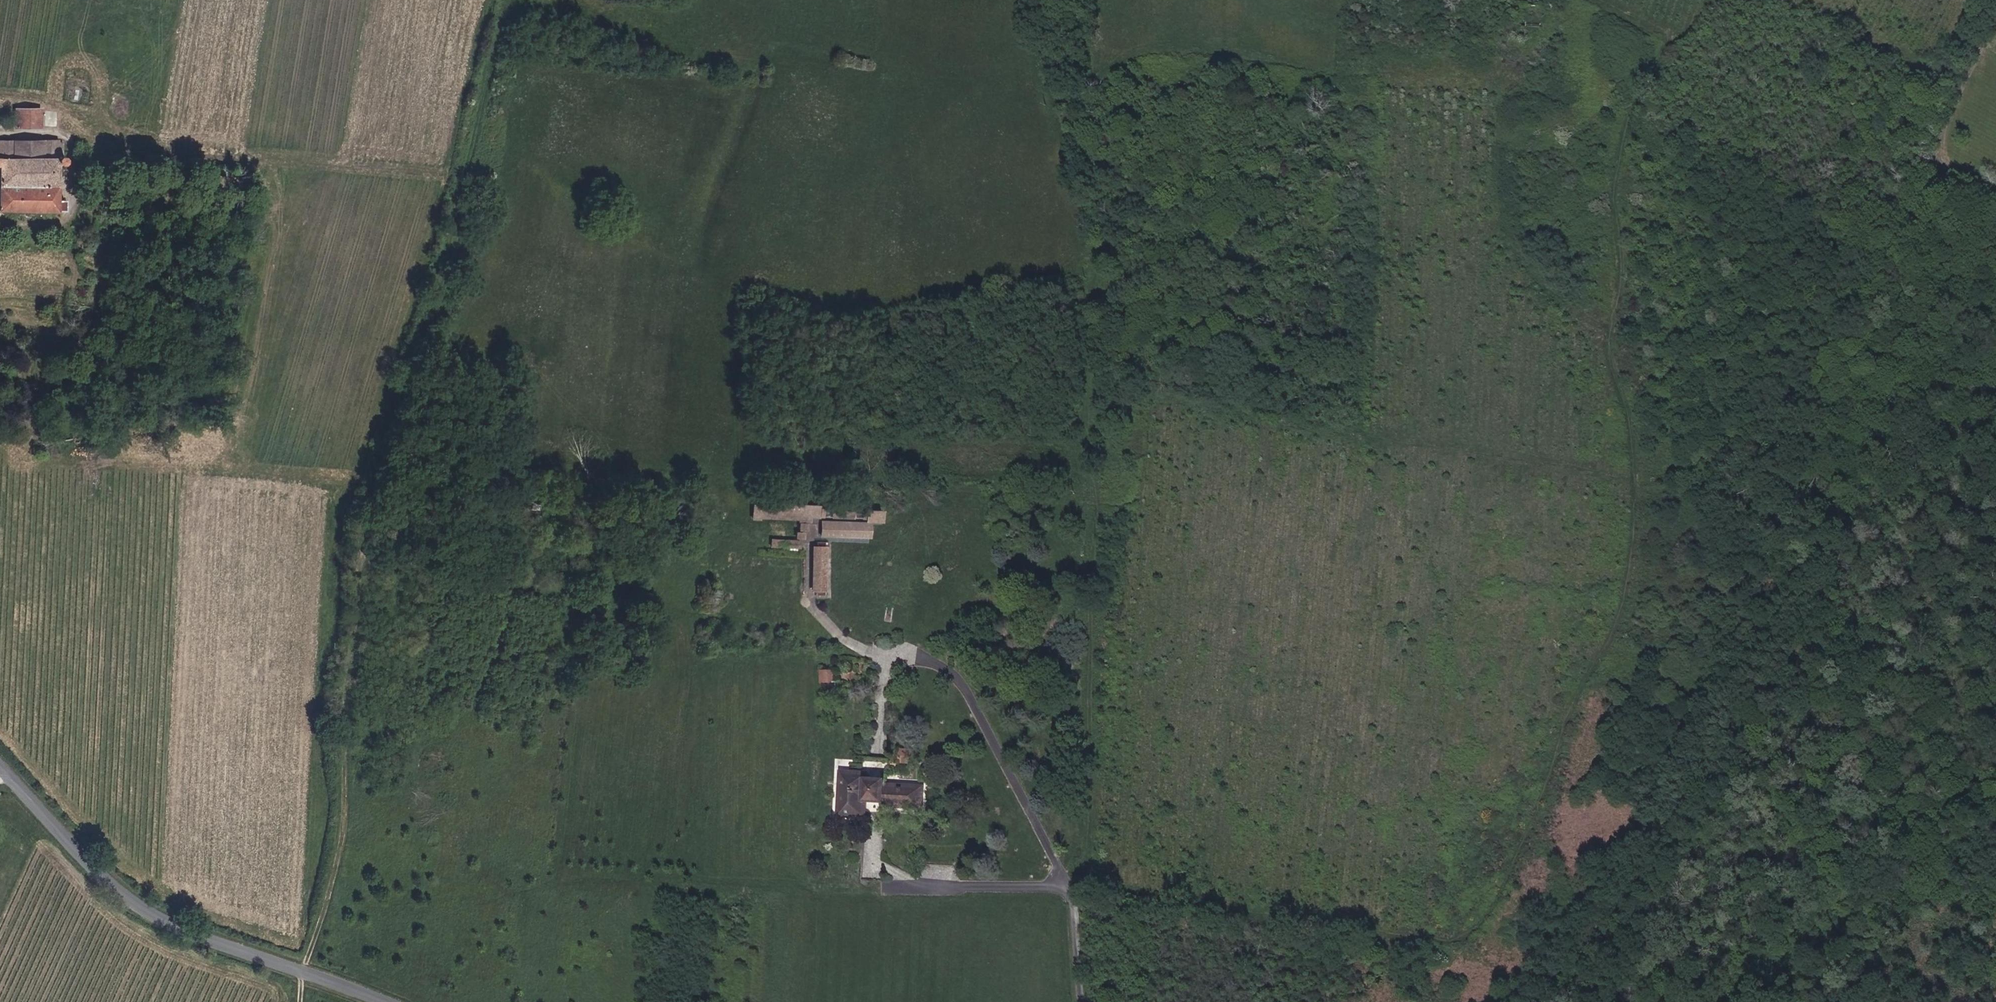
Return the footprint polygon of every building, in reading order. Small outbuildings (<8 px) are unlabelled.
[(43,106),(19,107),(18,130),(44,129),(43,106)] [(60,139),(0,140),(0,163),(1,209),(68,208),(68,196),(61,196),(61,163),(67,164),(67,154),(61,154),(60,139)] [(816,519),(816,501),(751,500),(751,518),(816,519)] [(818,502),(817,517),(826,517),(827,503),(818,502)] [(819,539),(870,540),(870,521),(882,522),(882,508),(863,507),(863,519),(819,518),(819,539)] [(828,582),(829,544),(814,544),(813,582),(828,582)] [(833,666),(834,655),(820,654),(819,665),(833,666)] [(841,676),(842,666),(833,666),(833,676),(841,676)] [(928,724),(918,723),(917,733),(927,734),(928,724)] [(887,729),(886,737),(904,738),(904,730),(887,729)] [(903,765),(904,738),(886,737),(886,747),(833,747),(831,816),(867,817),(867,803),(885,804),(930,806),(932,766),(903,765)]
